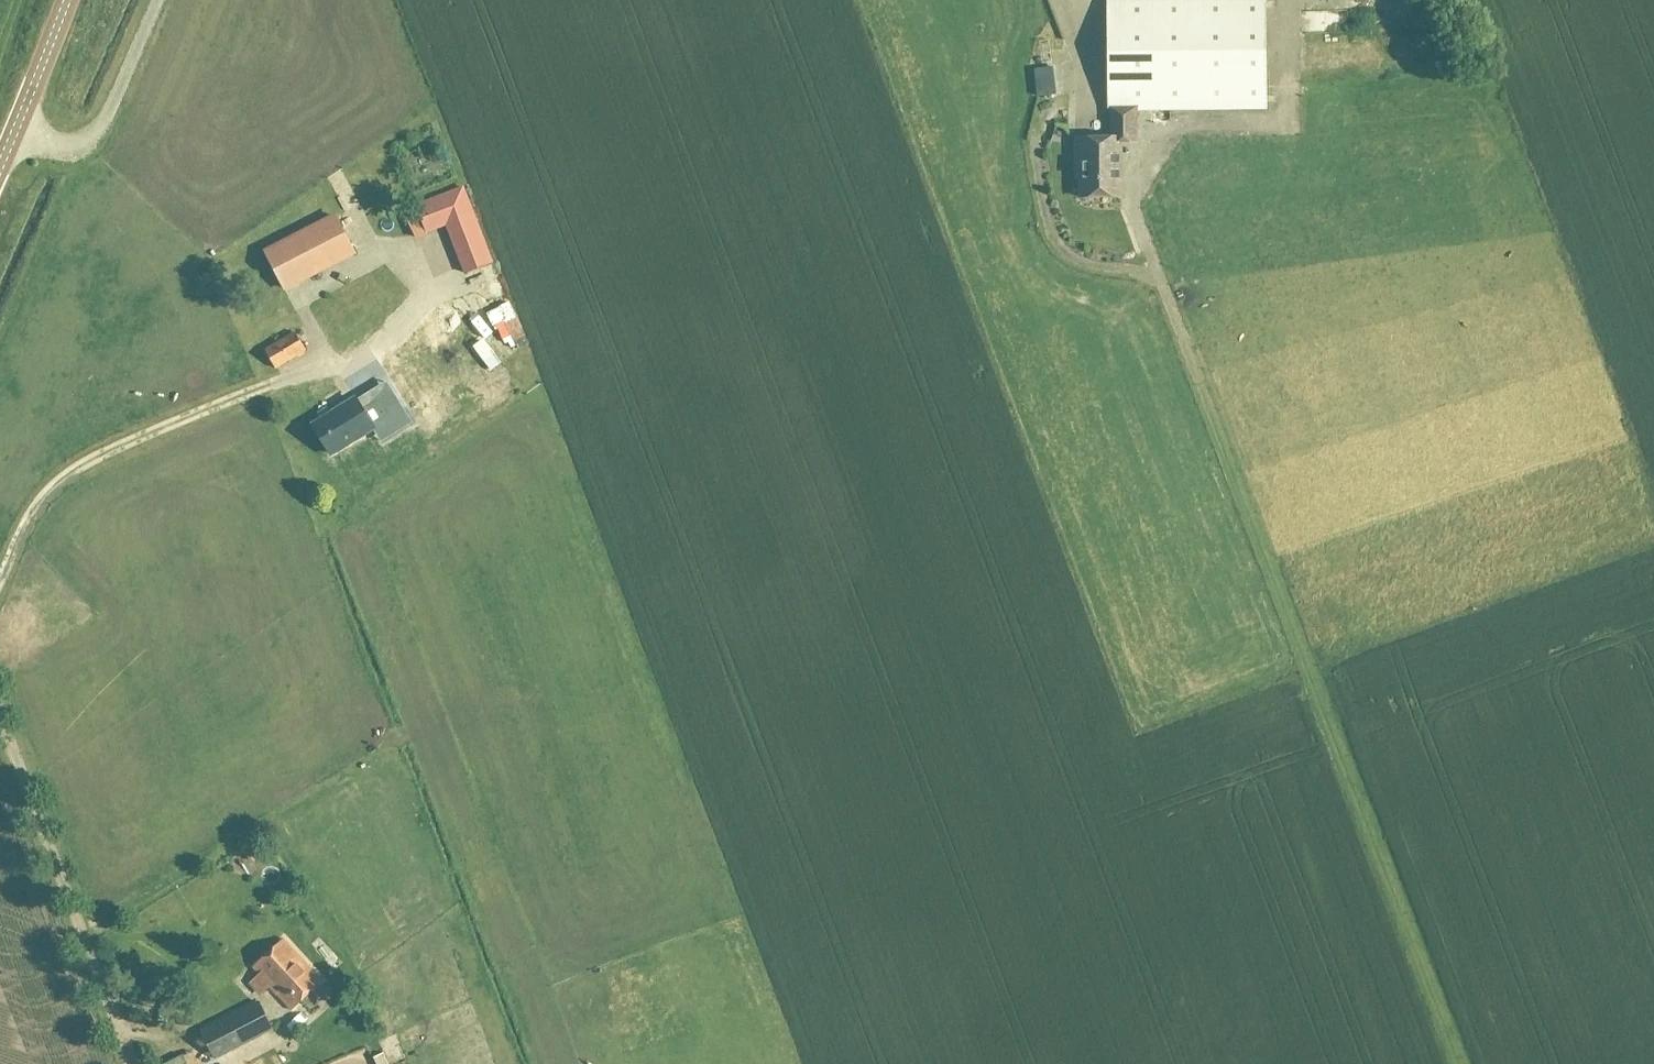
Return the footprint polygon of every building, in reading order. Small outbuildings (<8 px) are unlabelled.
[(1108,111),(1111,111),(1112,139),(1077,140),(1077,178),(1080,178),(1080,198),(1120,198),(1119,142),(1136,141),(1136,111),(1266,109),(1265,0),(1107,0),(1108,111)] [(415,203),(427,233),(446,226),(464,274),(470,271),(483,304),(505,293),(463,186),(415,203)] [(337,227),(261,256),(275,294),(352,265),(337,227)] [(502,303),(509,320),(521,316),(514,299),(502,303)] [(276,368),(305,350),(295,332),(265,351),(276,368)] [(353,398),(312,423),(333,456),(374,430),(367,420),(392,405),(402,414),(414,402),(384,374),(372,386),(374,388),(355,400),(353,398)] [(283,939),(253,968),(259,975),(252,982),(263,994),(270,987),(293,1011),(323,982),(283,939)] [(216,1061),(234,1052),(273,1032),(258,1003),(219,1023),(201,1032),(216,1061)] [(193,1052),(184,1056),(183,1054),(166,1063),(199,1063),(193,1052)]
